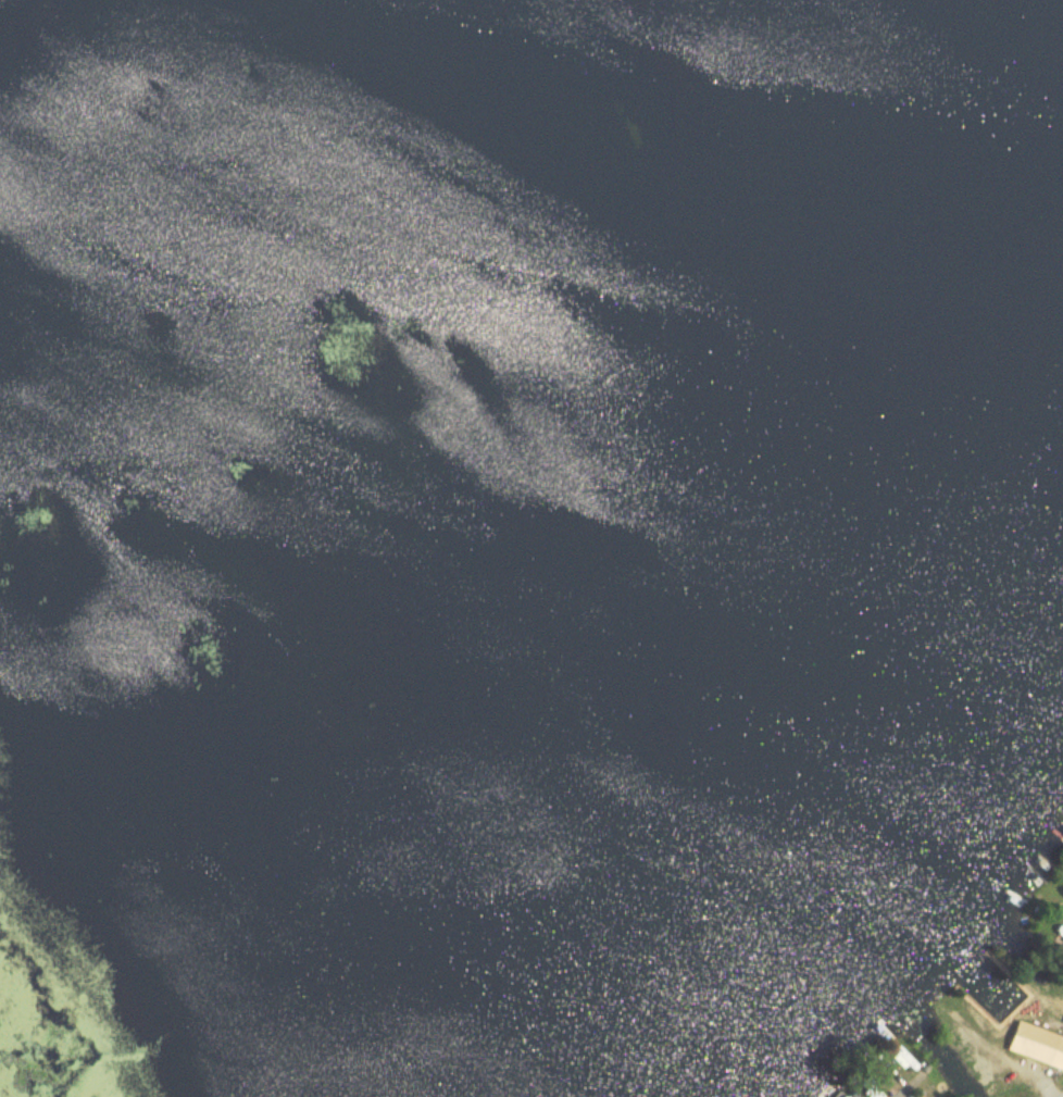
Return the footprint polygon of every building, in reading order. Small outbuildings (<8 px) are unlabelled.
[(1001,1051),(1062,1072),(1062,1070),(1062,1038),(1012,1021),(1001,1051)]
